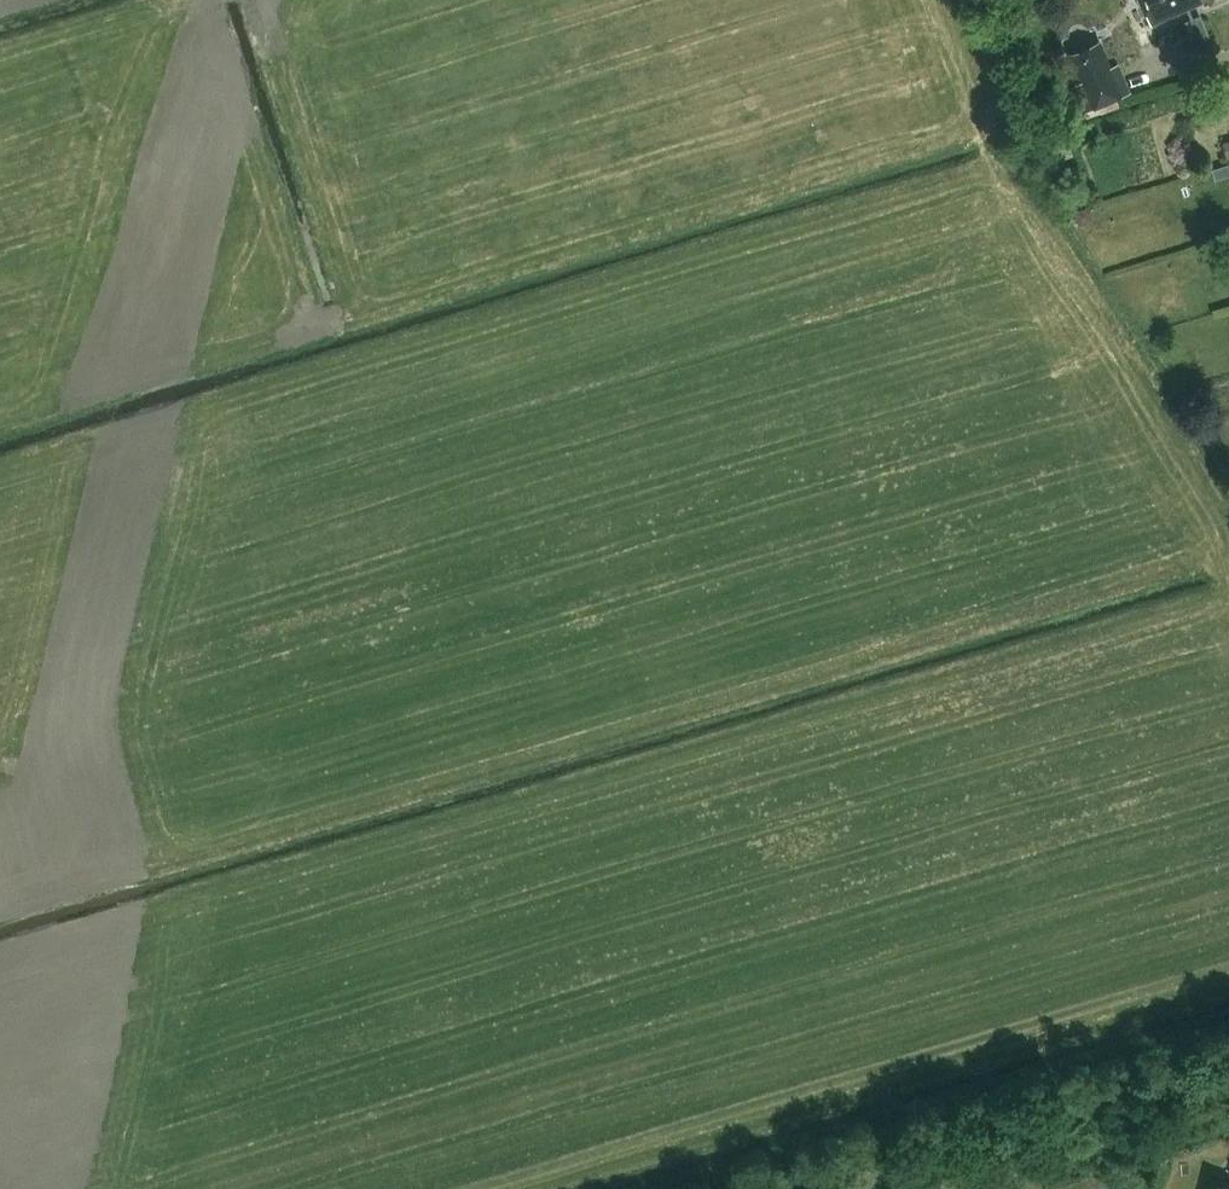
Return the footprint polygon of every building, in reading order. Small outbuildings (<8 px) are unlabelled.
[(1205,0),(1206,4),(1215,0),(1141,0),(1151,23),(1205,0)] [(1093,109),(1132,92),(1109,36),(1068,54),(1080,82),(1071,86),(1080,108),(1090,103),(1093,109)] [(1069,144),(1052,150),(1056,161),(1073,155),(1069,144)] [(1087,207),(1075,210),(1079,226),(1090,224),(1087,207)]
